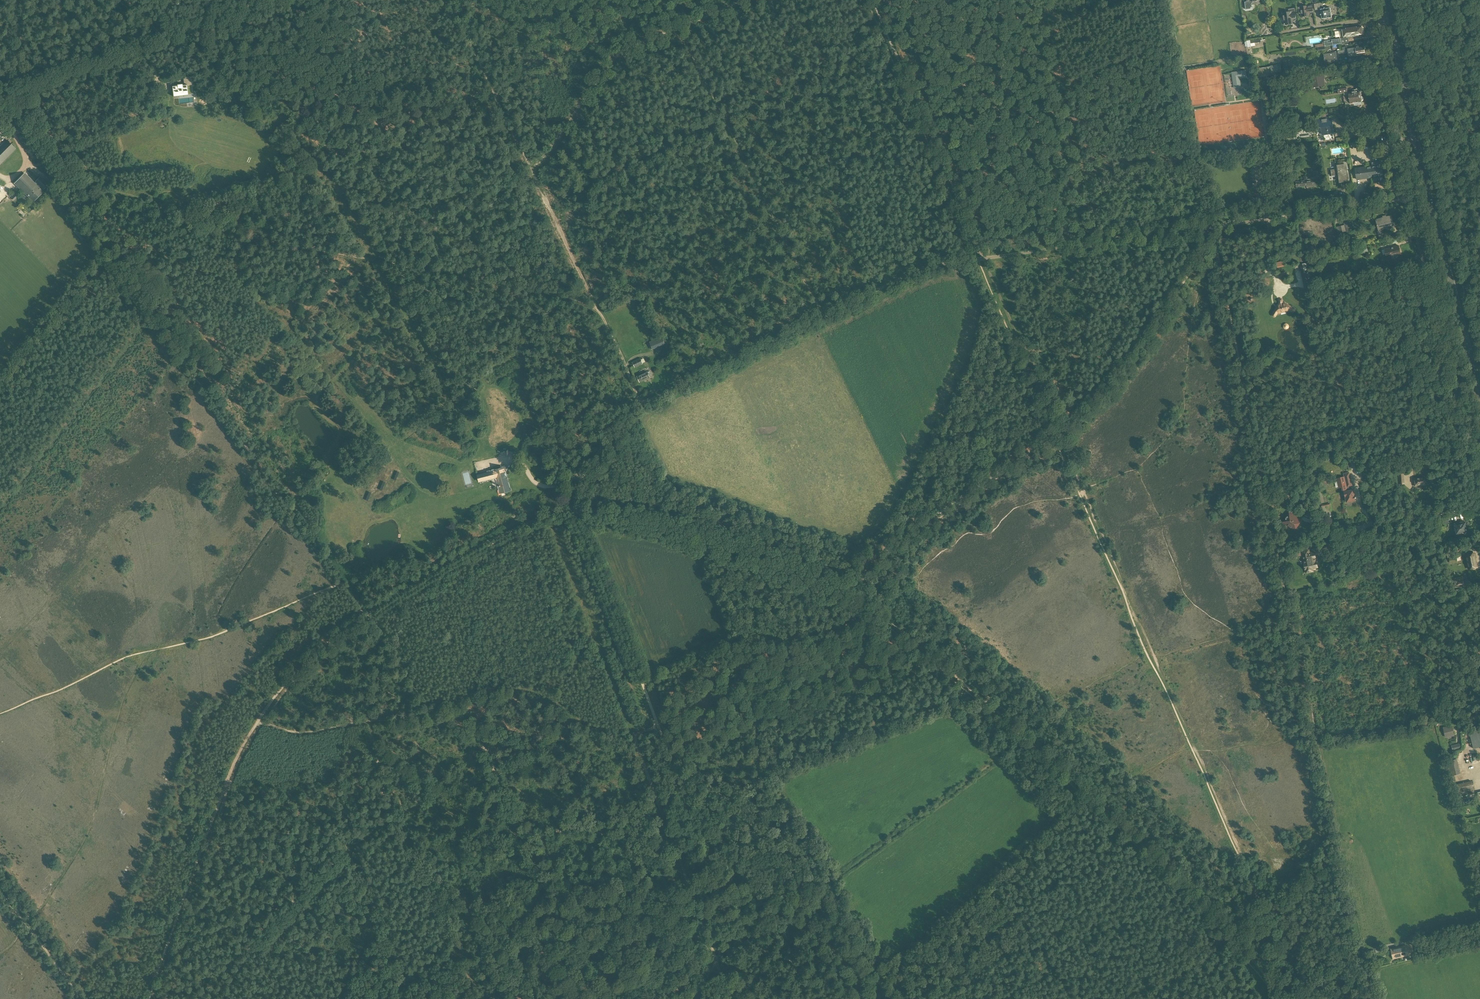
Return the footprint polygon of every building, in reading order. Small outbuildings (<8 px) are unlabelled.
[(1323,2),(1314,4),(1315,10),(1321,9),(1322,19),(1332,17),(1330,7),(1326,8),(1323,6),(1323,2)] [(1310,5),(1298,7),(1300,14),(1301,13),(1302,17),(1309,15),(1309,14),(1314,13),(1313,6),(1310,6),(1310,5)] [(1290,12),(1282,13),(1284,25),(1294,23),(1293,19),(1296,18),(1295,8),(1289,9),(1290,12)] [(1363,35),(1362,32),(1363,32),(1363,30),(1362,29),(1361,25),(1353,27),(1352,26),(1351,26),(1351,27),(1347,28),(1342,28),(1343,33),(1344,38),(1347,38),(1351,37),(1363,35)] [(1261,40),(1265,39),(1265,36),(1258,38),(1258,39),(1247,40),(1248,47),(1251,46),(1251,43),(1261,42),(1261,40)] [(1349,52),(1365,50),(1364,43),(1355,45),(1355,47),(1343,48),(1343,50),(1348,49),(1348,51),(1349,51),(1349,52)] [(1325,63),(1338,62),(1336,52),(1324,54),(1325,63)] [(1270,66),(1272,75),(1282,73),(1281,64),(1270,66)] [(1240,78),(1246,77),(1245,71),(1233,73),(1235,87),(1241,87),(1240,78)] [(1325,85),(1325,82),(1324,79),(1323,72),(1310,74),(1311,86),(1321,85),(1321,86),(1325,85)] [(191,91),(191,89),(190,79),(184,79),(184,85),(172,86),(174,96),(188,95),(188,92),(191,91)] [(1348,93),(1347,93),(1344,93),(1344,94),(1346,104),(1350,103),(1354,103),(1355,105),(1362,104),(1361,102),(1362,102),(1362,101),(1363,100),(1363,99),(1363,98),(1363,97),(1362,97),(1361,96),(1360,91),(1360,89),(1352,90),(1352,92),(1348,93)] [(1317,119),(1318,123),(1319,128),(1322,127),(1323,134),(1333,133),(1332,122),(1329,122),(1328,117),(1317,119)] [(7,140),(0,147),(0,164),(16,148),(7,140)] [(1372,162),(1373,166),(1356,168),(1357,179),(1373,177),(1374,180),(1383,179),(1383,176),(1383,175),(1386,175),(1385,164),(1382,165),(1381,161),(1372,162)] [(1338,168),(1331,170),(1332,176),(1339,175),(1340,182),(1347,181),(1346,176),(1348,176),(1346,164),(1338,166),(1338,168)] [(25,173),(16,182),(15,183),(33,202),(43,191),(25,173)] [(1304,181),(1296,182),(1297,187),(1307,185),(1307,187),(1316,186),(1315,180),(1307,180),(1307,176),(1304,176),(1304,181)] [(41,177),(36,181),(44,189),(48,184),(41,177)] [(1378,225),(1393,221),(1391,215),(1376,219),(1378,225)] [(1393,221),(1378,225),(1380,231),(1377,231),(1378,234),(1384,232),(1384,230),(1394,227),(1393,221)] [(73,231),(81,240),(86,237),(78,228),(73,231)] [(1399,245),(1385,249),(1387,258),(1392,256),(1392,258),(1397,257),(1397,255),(1401,254),(1399,245)] [(1384,263),(1370,266),(1371,271),(1385,268),(1384,263)] [(1282,299),(1279,300),(1280,304),(1278,305),(1273,313),(1273,314),(1274,315),(1275,315),(1276,314),(1277,315),(1278,312),(1280,311),(1281,313),(1287,311),(1286,309),(1288,309),(1291,311),(1292,311),(1293,311),(1294,310),(1294,309),(1293,308),(1294,308),(1285,303),(1283,303),(1282,299)] [(649,342),(650,345),(652,349),(665,344),(662,336),(649,342)] [(632,362),(634,367),(643,363),(640,359),(632,362)] [(647,371),(637,376),(640,382),(650,378),(647,371)] [(496,470),(477,475),(479,481),(497,477),(499,485),(501,492),(510,490),(508,483),(503,468),(495,470),(496,470)] [(1346,496),(1346,498),(1345,499),(1345,500),(1346,500),(1347,500),(1347,502),(1356,500),(1356,499),(1354,489),(1353,489),(1352,486),(1353,486),(1352,483),(1350,472),(1344,473),(1347,484),(1346,484),(1347,489),(1348,489),(1349,491),(1348,491),(1348,494),(1351,494),(1351,495),(1349,495),(1349,497),(1348,498),(1347,495),(1346,496)] [(1347,484),(1344,473),(1344,474),(1344,476),(1338,478),(1340,487),(1343,487),(1343,490),(1344,490),(1346,496),(1347,495),(1348,498),(1349,497),(1349,495),(1351,495),(1351,494),(1348,494),(1348,491),(1349,491),(1348,489),(1347,489),(1346,484),(1347,484)] [(1330,476),(1321,479),(1323,485),(1331,483),(1330,476)] [(1424,477),(1414,478),(1415,486),(1425,485),(1424,477)] [(1295,530),(1301,521),(1290,513),(1284,522),(1295,530)] [(1460,523),(1455,524),(1457,533),(1462,532),(1464,534),(1466,533),(1467,531),(1465,522),(1460,523)] [(1329,543),(1320,544),(1321,551),(1331,549),(1329,543)] [(1314,553),(1302,555),(1306,573),(1313,571),(1312,567),(1317,566),(1316,562),(1315,562),(1315,558),(1315,557),(1314,553)] [(1450,562),(1457,561),(1456,556),(1450,557),(1449,553),(1447,553),(1448,558),(1449,558),(1450,562)] [(1477,567),(1476,558),(1475,553),(1466,555),(1469,569),(1477,567)] [(1452,726),(1444,727),(1446,736),(1454,735),(1452,726)] [(1479,747),(1479,730),(1470,733),(1474,749),(1479,747)] [(1451,776),(1460,773),(1457,759),(1447,761),(1451,776)] [(1458,796),(1474,792),(1472,780),(1455,784),(1458,796)] [(1394,958),(1414,953),(1412,944),(1392,949),(1394,958)]
